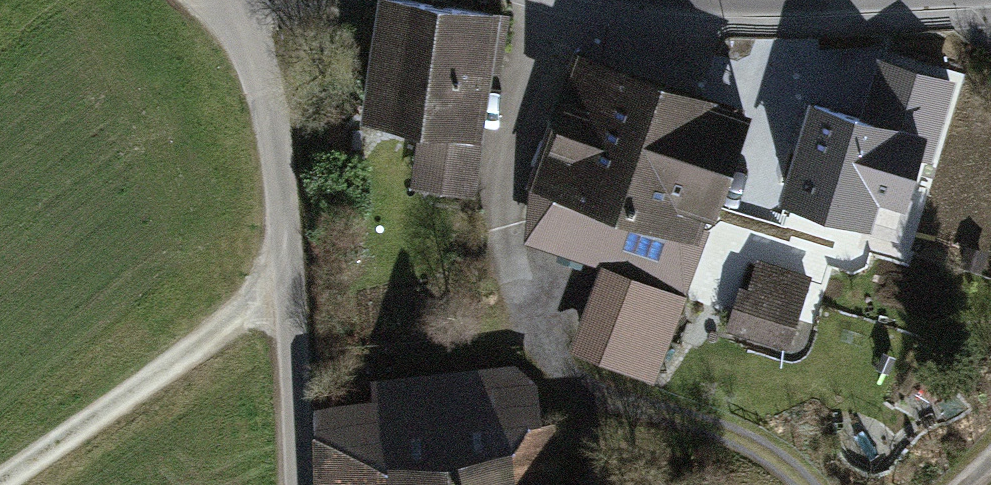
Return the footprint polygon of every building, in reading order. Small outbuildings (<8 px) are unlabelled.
[(370,115),(476,131),(494,12),(410,0),(387,0),(370,115)] [(587,62),(548,178),(648,210),(693,224),(731,111),(675,92),(676,89),(587,62)] [(835,103),(800,218),(877,242),(912,126),(835,103)] [(648,210),(548,178),(532,224),(608,248),(609,245),(623,251),(632,255),(648,210)] [(693,224),(648,210),(632,255),(623,251),(591,345),(661,369),(685,295),(682,294),(705,230),(692,227),(693,224)] [(807,281),(759,266),(748,305),(795,319),(807,281)] [(319,417),(321,484),(511,484),(502,401),(445,406),(443,376),(381,382),(384,412),(319,417)]
